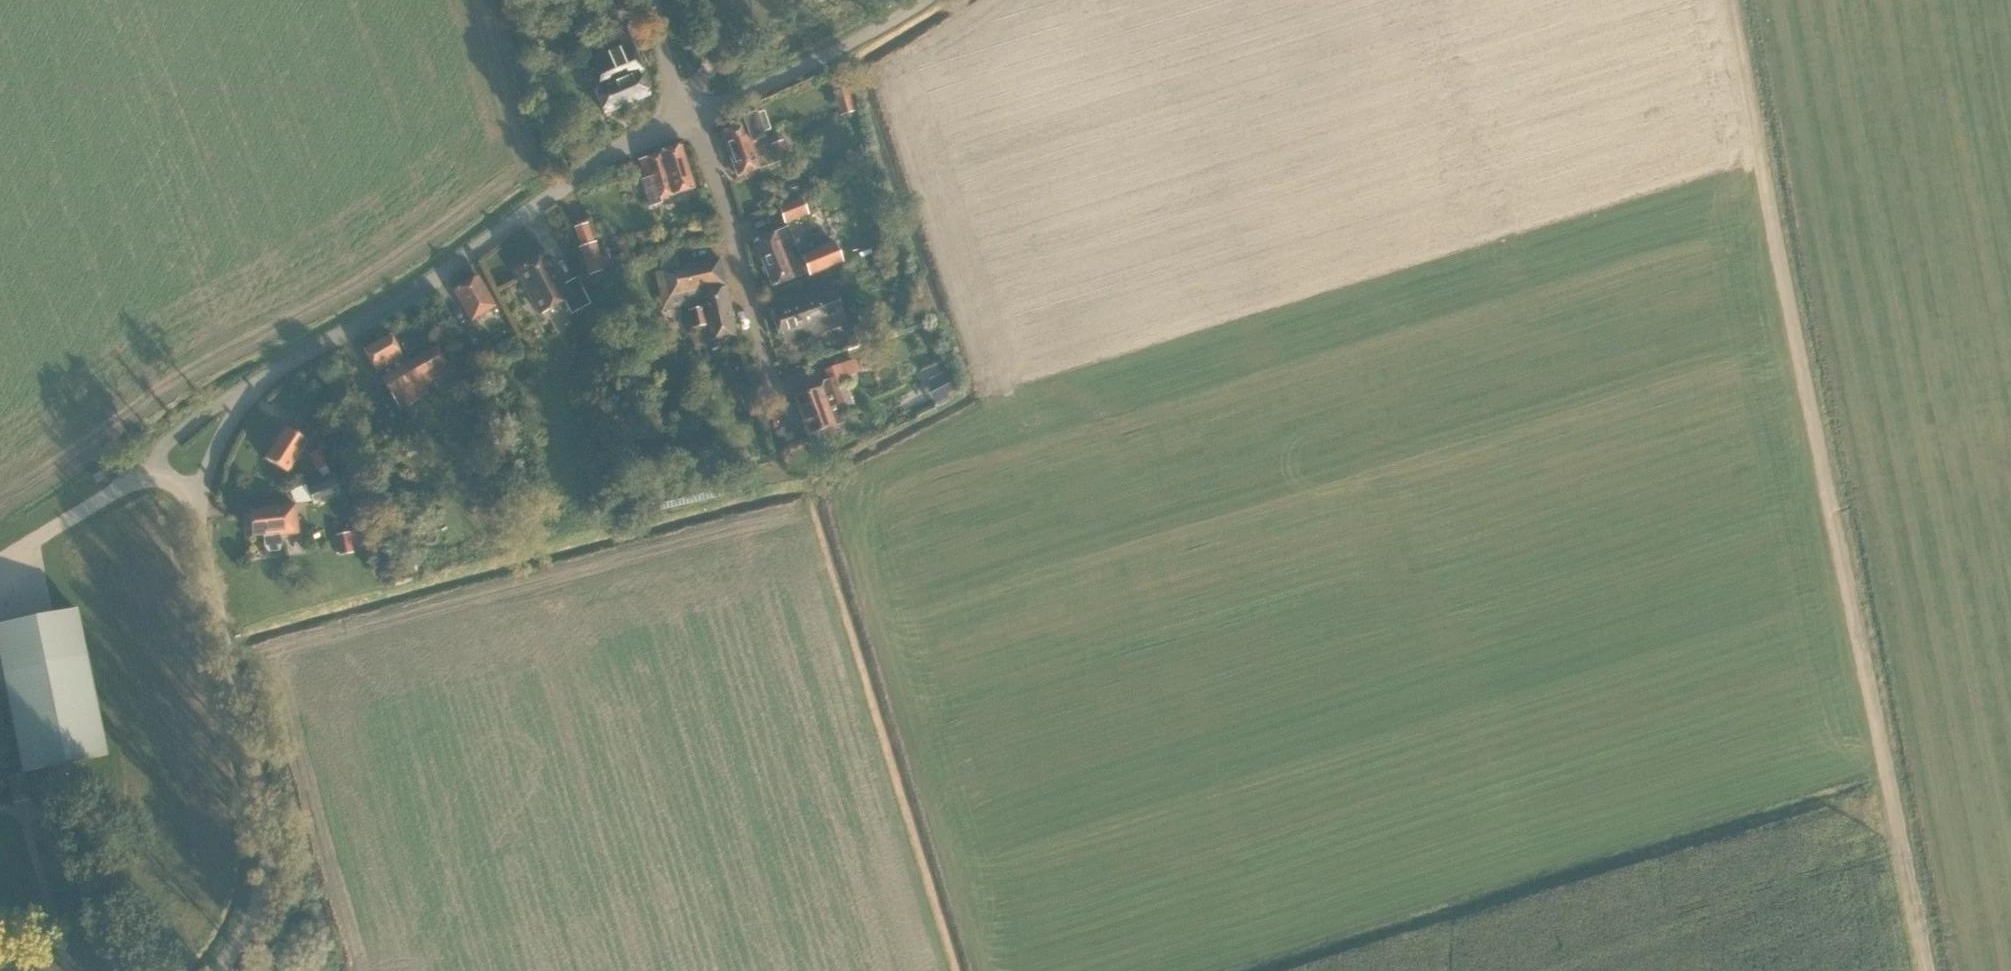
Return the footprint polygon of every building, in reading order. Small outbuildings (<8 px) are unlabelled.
[(643,70),(625,27),(588,42),(579,46),(597,89),(595,90),(604,113),(648,94),(638,72),(643,70)] [(855,112),(847,87),(833,92),(841,116),(855,112)] [(763,136),(755,113),(741,117),(744,124),(721,132),(737,177),(761,168),(760,167),(788,157),(782,141),(771,145),(767,146),(763,136)] [(694,189),(680,146),(659,152),(659,153),(639,160),(644,179),(641,180),(649,206),(661,202),(660,198),(672,195),(694,189)] [(808,214),(802,197),(778,206),(784,223),(808,214)] [(836,243),(828,246),(802,257),(803,260),(799,261),(786,228),(753,241),(771,286),(794,277),(804,273),(804,272),(808,271),(810,276),(844,262),(836,243)] [(596,242),(594,242),(578,247),(587,274),(624,263),(621,254),(609,258),(608,254),(600,256),(596,242)] [(562,285),(546,256),(517,271),(539,314),(564,301),(570,314),(590,303),(576,277),(562,285)] [(719,258),(684,266),(680,267),(677,256),(661,260),(664,271),(658,272),(667,309),(687,304),(692,328),(705,325),(709,341),(736,335),(719,258)] [(841,278),(837,266),(810,276),(813,286),(795,292),(799,303),(770,313),(778,335),(782,334),(785,344),(846,323),(832,282),(841,278)] [(494,306),(477,276),(454,291),(471,320),(494,306)] [(884,338),(878,320),(852,328),(858,347),(884,338)] [(402,358),(390,334),(363,349),(376,373),(378,372),(399,409),(427,393),(419,379),(447,364),(436,345),(409,360),(406,356),(402,358)] [(859,371),(855,359),(823,370),(827,379),(823,381),(821,388),(794,398),(812,447),(837,438),(832,425),(843,421),(841,416),(858,410),(848,383),(852,381),(850,375),(859,371)] [(925,383),(935,402),(958,389),(947,370),(925,383)] [(308,437),(285,423),(266,455),(290,469),(308,437)] [(327,463),(321,447),(310,451),(316,467),(327,463)] [(341,492),(335,477),(308,488),(314,503),(341,492)] [(265,548),(268,551),(280,550),(282,545),(281,535),(300,534),(296,502),(263,505),(263,508),(249,509),(252,536),(264,535),(265,548)] [(359,542),(357,531),(336,535),(340,555),(353,553),(351,544),(359,542)] [(0,624),(0,665),(23,773),(107,755),(77,608),(0,624)] [(8,802),(0,761),(0,803),(8,802)] [(30,800),(25,773),(7,777),(12,803),(30,800)]
